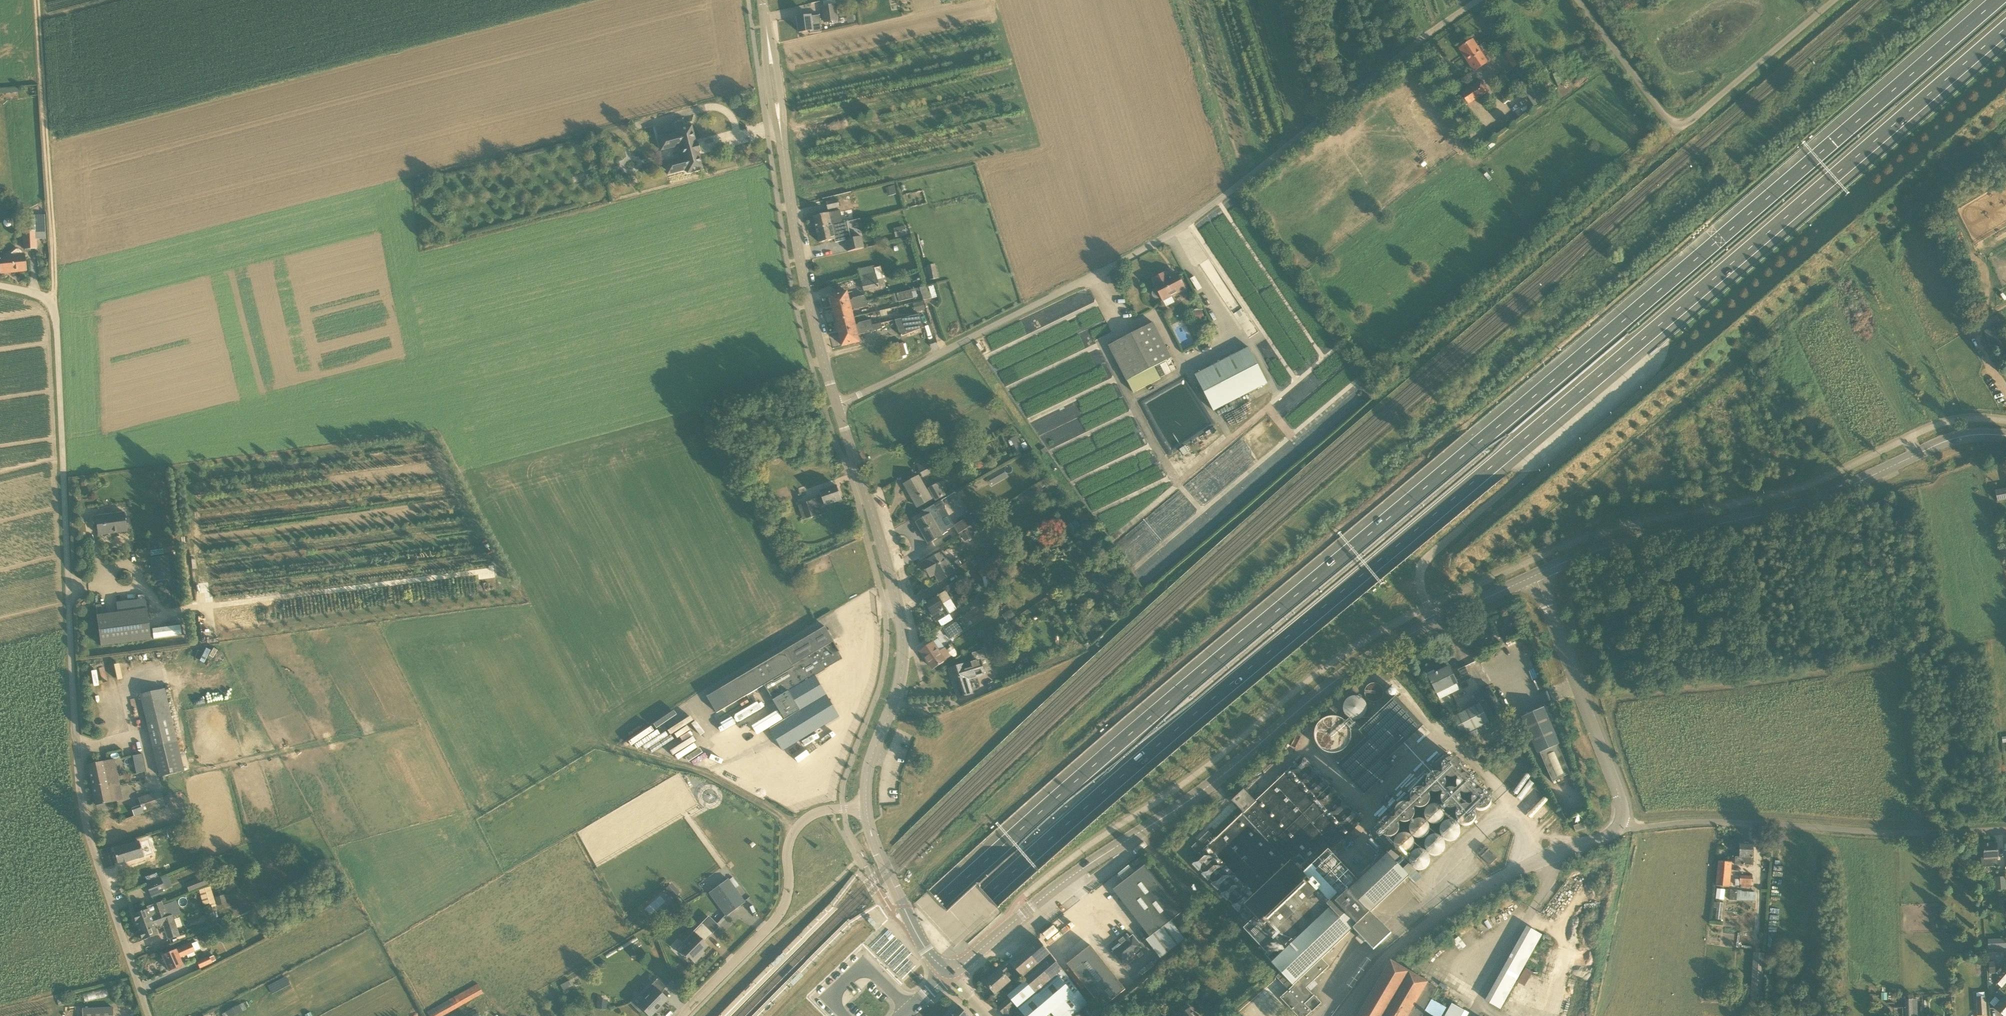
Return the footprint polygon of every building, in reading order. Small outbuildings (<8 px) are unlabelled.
[(835,5),(823,7),(825,22),(838,20),(835,5)] [(820,15),(812,16),(811,16),(798,18),(800,33),(811,31),(811,34),(822,32),(820,15)] [(1474,71),(1488,62),(1473,39),(1459,48),(1474,71)] [(1504,53),(1513,68),(1524,61),(1515,47),(1504,53)] [(1461,93),(1469,105),(1489,91),(1482,80),(1461,93)] [(6,98),(20,96),(19,86),(5,87),(6,98)] [(682,157),(664,162),(667,174),(687,169),(687,173),(702,169),(698,153),(700,152),(697,142),(695,142),(691,126),(676,130),(677,134),(658,139),(661,151),(679,146),(682,157)] [(828,210),(840,207),(838,199),(827,202),(828,210)] [(814,216),(817,228),(833,225),(844,223),(841,210),(814,216)] [(36,249),(36,239),(46,239),(46,227),(45,214),(27,215),(28,231),(24,231),(24,249),(36,249)] [(833,225),(817,228),(820,243),(835,240),(836,242),(843,240),(840,226),(833,228),(833,225)] [(905,225),(899,227),(902,236),(907,234),(905,225)] [(864,248),(862,236),(846,240),(849,251),(864,248)] [(0,257),(0,274),(27,270),(25,254),(0,257)] [(926,266),(927,279),(937,279),(936,265),(926,266)] [(861,276),(864,290),(885,285),(883,278),(877,279),(875,273),(861,276)] [(1177,273),(1168,278),(1166,273),(1153,279),(1156,284),(1155,285),(1157,288),(1155,289),(1153,291),(1152,293),(1153,295),(1154,297),(1155,298),(1157,298),(1160,298),(1161,297),(1163,300),(1185,289),(1177,273)] [(934,284),(922,288),(926,299),(938,295),(934,284)] [(913,298),(911,290),(897,294),(899,302),(913,298)] [(834,309),(867,301),(865,295),(853,298),(852,300),(850,300),(848,292),(831,296),(834,309)] [(837,321),(854,317),(852,309),(854,308),(856,309),(868,306),(867,301),(834,309),(837,321)] [(919,311),(925,310),(923,301),(917,302),(919,311)] [(1196,312),(1198,319),(1204,318),(1202,310),(1196,312)] [(895,320),(901,336),(924,327),(920,314),(895,320)] [(873,325),(871,320),(859,323),(858,324),(856,325),(854,317),(837,321),(840,333),(873,325)] [(873,325),(840,333),(843,346),(860,342),(858,335),(883,329),(881,323),(873,325)] [(2001,324),(1984,331),(1994,353),(2005,348),(2005,335),(2001,324)] [(1163,363),(1145,327),(1109,345),(1127,381),(1134,393),(1161,379),(1155,367),(1163,363)] [(908,357),(905,347),(900,349),(898,344),(899,344),(899,343),(890,345),(892,354),(895,354),(897,360),(908,357)] [(1214,411),(1267,383),(1249,347),(1195,375),(1214,411)] [(1013,450),(1023,447),(1019,436),(1009,439),(1013,450)] [(923,476),(936,470),(933,463),(920,469),(923,476)] [(994,486),(1009,476),(1003,467),(988,476),(994,486)] [(946,496),(939,484),(927,490),(919,476),(905,484),(918,507),(933,498),(935,502),(946,496)] [(1021,505),(1031,499),(1030,499),(1043,490),(1039,484),(1017,498),(1021,505)] [(803,520),(816,516),(828,512),(826,505),(842,500),(837,486),(821,491),(823,497),(811,501),(798,505),(803,520)] [(1995,491),(1997,501),(2005,499),(2005,489),(1995,491)] [(924,511),(927,516),(917,522),(929,543),(943,535),(942,535),(948,531),(940,518),(942,517),(934,505),(924,511)] [(98,535),(113,533),(127,531),(125,513),(96,516),(98,535)] [(959,534),(977,522),(972,514),(953,526),(959,534)] [(923,563),(931,576),(936,574),(940,581),(955,573),(943,552),(923,563)] [(957,570),(961,577),(989,558),(987,554),(980,554),(957,570)] [(996,554),(969,573),(975,583),(1003,564),(996,554)] [(154,581),(171,579),(168,555),(151,557),(154,581)] [(937,622),(957,609),(946,591),(926,603),(933,616),(937,622)] [(1016,616),(1012,608),(1002,614),(1006,621),(1016,616)] [(101,646),(151,639),(147,609),(97,615),(101,646)] [(944,629),(948,635),(950,639),(964,630),(957,620),(944,629)] [(180,625),(152,629),(153,638),(181,635),(180,625)] [(747,695),(748,695),(765,685),(773,700),(785,719),(770,729),(783,751),(840,716),(816,676),(826,670),(826,669),(843,659),(839,652),(840,652),(826,627),(739,678),(739,677),(707,696),(717,713),(747,695)] [(944,648),(940,651),(933,642),(921,651),(933,669),(951,656),(944,648)] [(1923,645),(1916,647),(1919,654),(1926,652),(1923,645)] [(985,674),(984,672),(992,670),(988,658),(988,656),(987,656),(985,649),(973,653),(975,661),(964,665),(964,664),(950,669),(959,698),(973,693),(969,679),(985,674)] [(121,676),(131,676),(131,661),(117,662),(118,670),(121,670),(121,676)] [(1429,676),(1437,693),(1457,683),(1458,685),(1471,678),(1465,666),(1458,669),(1461,675),(1455,678),(1449,666),(1429,676)] [(1504,713),(1490,685),(1480,691),(1494,718),(1504,713)] [(184,771),(164,689),(140,695),(160,777),(184,771)] [(1365,736),(1336,764),(1363,792),(1394,762),(1389,756),(1424,722),(1396,693),(1359,729),(1365,736)] [(1339,717),(1362,716),(1361,696),(1338,697),(1339,717)] [(1452,717),(1462,736),(1489,722),(1480,703),(1452,717)] [(1544,707),(1522,717),(1538,754),(1540,753),(1552,782),(1570,774),(1558,745),(1560,744),(1544,707)] [(137,773),(147,771),(144,753),(134,755),(137,773)] [(1282,973),(1288,980),(1284,984),(1289,990),(1281,998),(1298,1015),(1307,1015),(1321,1003),(1306,988),(1329,966),(1322,958),(1356,926),(1375,947),(1389,933),(1370,913),(1409,876),(1387,853),(1373,867),(1359,880),(1358,881),(1328,849),(1346,832),(1348,834),(1357,826),(1355,824),(1361,819),(1302,757),(1256,801),(1244,789),(1232,800),(1244,812),(1216,839),(1209,831),(1192,847),(1199,855),(1192,861),(1250,923),(1244,928),(1268,953),(1266,955),(1273,962),(1272,962),(1282,973)] [(116,789),(120,788),(114,759),(88,765),(96,805),(111,802),(111,801),(118,800),(116,789)] [(1457,761),(1455,759),(1454,759),(1451,759),(1448,759),(1445,762),(1443,763),(1442,766),(1442,768),(1442,770),(1443,772),(1443,773),(1444,774),(1442,775),(1440,774),(1438,774),(1436,774),(1432,774),(1430,775),(1428,777),(1426,780),(1426,784),(1426,786),(1427,788),(1425,790),(1422,789),(1419,789),(1417,789),(1414,790),(1412,793),(1410,795),(1410,800),(1411,803),(1409,804),(1406,803),(1403,804),(1400,805),(1397,807),(1396,808),(1395,810),(1395,813),(1395,816),(1396,817),(1394,819),(1392,819),(1389,818),(1387,819),(1384,820),(1382,821),(1380,823),(1379,825),(1379,828),(1380,831),(1381,833),(1382,835),(1383,836),(1384,836),(1386,837),(1388,837),(1390,837),(1392,837),(1395,836),(1396,837),(1395,839),(1395,840),(1394,843),(1394,844),(1394,846),(1395,848),(1396,851),(1397,852),(1399,853),(1400,853),(1401,853),(1402,853),(1405,854),(1408,853),(1410,855),(1410,857),(1409,859),(1409,861),(1410,865),(1412,866),(1414,868),(1416,869),(1418,870),(1421,870),(1424,869),(1426,868),(1428,866),(1429,864),(1430,861),(1430,860),(1430,858),(1429,857),(1429,856),(1427,853),(1428,852),(1430,854),(1432,855),(1435,855),(1437,855),(1440,854),(1442,853),(1443,851),(1444,849),(1445,846),(1445,843),(1444,841),(1442,839),(1443,838),(1444,839),(1447,840),(1449,841),(1452,841),(1454,840),(1456,839),(1458,837),(1459,835),(1459,834),(1460,832),(1460,831),(1460,829),(1459,828),(1459,826),(1458,825),(1457,824),(1458,823),(1460,824),(1462,825),(1464,826),(1467,826),(1469,825),(1471,824),(1473,823),(1474,821),(1475,820),(1476,818),(1476,816),(1476,815),(1475,813),(1475,811),(1474,810),(1473,808),(1475,810),(1478,810),(1479,811),(1481,811),(1482,811),(1484,810),(1485,810),(1487,809),(1488,808),(1489,807),(1490,804),(1491,802),(1491,800),(1491,799),(1491,797),(1491,796),(1490,794),(1489,793),(1488,792),(1487,791),(1486,790),(1484,789),(1483,789),(1481,788),(1480,788),(1478,789),(1477,789),(1475,790),(1476,788),(1476,786),(1476,784),(1476,782),(1475,780),(1474,778),(1472,776),(1470,774),(1468,773),(1465,773),(1463,773),(1461,773),(1461,772),(1461,771),(1462,769),(1462,768),(1461,765),(1460,764),(1459,763),(1458,762),(1457,761)] [(143,813),(165,805),(160,790),(138,798),(143,813)] [(1576,832),(1585,828),(1583,823),(1574,826),(1576,832)] [(123,850),(115,852),(118,864),(135,859),(133,852),(141,850),(138,842),(122,847),(123,850)] [(1753,865),(1753,843),(1740,843),(1739,857),(1735,857),(1735,865),(1753,865)] [(1998,866),(1997,858),(1996,843),(1983,844),(1984,851),(1981,851),(1982,867),(1998,866)] [(1490,865),(1497,858),(1486,846),(1478,853),(1490,865)] [(152,861),(162,858),(159,847),(149,850),(152,861)] [(1729,887),(1731,862),(1718,861),(1716,886),(1729,887)] [(1186,939),(1171,920),(1182,912),(1145,865),(1113,889),(1150,937),(1147,940),(1161,959),(1186,939)] [(1750,885),(1752,885),(1752,876),(1741,875),(1740,888),(1750,888),(1750,885)] [(189,892),(209,885),(205,876),(185,883),(189,892)] [(2005,889),(2005,884),(2005,876),(1994,877),(1995,890),(2005,889)] [(149,890),(163,885),(160,877),(146,883),(149,890)] [(745,902),(742,899),(728,879),(712,891),(710,892),(724,911),(726,914),(727,915),(745,902)] [(671,883),(665,888),(674,898),(680,892),(671,883)] [(981,883),(976,883),(946,909),(940,902),(929,890),(916,903),(926,914),(933,921),(955,945),(998,907),(987,895),(980,887),(981,883)] [(211,896),(208,887),(202,889),(207,904),(213,902),(211,896)] [(1724,899),(1725,889),(1717,888),(1716,898),(1724,899)] [(1731,890),(1730,900),(1756,901),(1756,892),(1742,891),(1742,890),(1731,890)] [(217,906),(227,903),(224,894),(215,897),(217,906)] [(137,927),(167,917),(161,902),(153,904),(156,911),(150,913),(148,909),(133,914),(137,927)] [(137,927),(142,940),(157,935),(154,926),(156,926),(157,929),(164,927),(166,932),(176,928),(172,915),(167,917),(137,927)] [(701,956),(704,953),(702,951),(708,946),(703,941),(718,927),(709,917),(682,943),(685,946),(680,952),(686,958),(688,957),(694,963),(701,956)] [(1121,963),(1142,946),(1133,935),(1130,938),(1127,934),(1124,937),(1127,941),(1113,952),(1121,963)] [(1987,938),(1988,948),(2005,947),(2005,937),(1987,938)] [(1080,992),(1038,938),(1010,962),(1026,981),(1008,996),(1010,998),(999,1008),(1004,1014),(1006,1015),(1019,1015),(1023,1012),(1026,1015),(1047,1015),(1051,1013),(1053,1014),(1066,1003),(1080,992)] [(176,950),(163,956),(169,971),(182,965),(179,958),(195,951),(191,943),(176,950)] [(1067,964),(1101,1006),(1125,988),(1091,945),(1067,964)] [(1761,999),(1765,953),(1753,952),(1751,986),(1746,986),(1745,994),(1751,994),(1750,998),(1761,999)] [(212,963),(211,962),(215,960),(213,956),(209,958),(209,956),(197,962),(200,968),(212,963)] [(1358,1015),(1422,1015),(1438,988),(1391,960),(1358,1015)] [(986,983),(995,993),(996,993),(1014,977),(1005,966),(986,983)] [(1517,981),(1525,986),(1533,972),(1526,967),(1517,981)] [(2005,982),(2005,970),(2004,969),(1994,981),(2001,987),(2005,982)] [(1431,974),(1461,993),(1463,989),(1433,970),(1431,974)] [(641,996),(638,994),(629,1003),(639,1013),(642,1010),(649,1015),(650,1015),(667,999),(660,992),(666,987),(657,979),(641,996)] [(478,983),(427,1011),(429,1015),(441,1015),(483,993),(478,983)] [(1998,989),(1994,995),(2001,1001),(1994,1008),(2004,1015),(2005,1015),(2005,996),(1998,989)] [(1080,992),(1066,1003),(1075,1015),(1089,1003),(1080,992)] [(1985,996),(1984,992),(1976,993),(1977,996),(1976,997),(1977,1015),(1987,1015),(1985,996)] [(607,999),(597,998),(596,1008),(606,1010),(607,999)] [(1904,999),(1904,1015),(1913,1015),(1913,999),(1904,999)] [(1456,1000),(1454,1004),(1462,1008),(1464,1004),(1456,1000)] [(1467,1011),(1449,1002),(1442,1015),(1464,1015),(1467,1011)] [(222,1014),(223,1015),(233,1015),(240,1013),(243,1011),(242,1011),(246,1009),(243,1003),(242,1004),(239,1005),(225,1012),(222,1014)] [(1053,1014),(1054,1015),(1075,1015),(1066,1003),(1053,1014)] [(969,1015),(960,1006),(950,1015),(969,1015)] [(1083,1012),(1086,1015),(1095,1015),(1088,1007),(1083,1012)] [(1190,1007),(1189,1008),(1187,1008),(1183,1010),(1183,1013),(1182,1014),(1182,1015),(1180,1015),(1197,1015),(1190,1007)]
